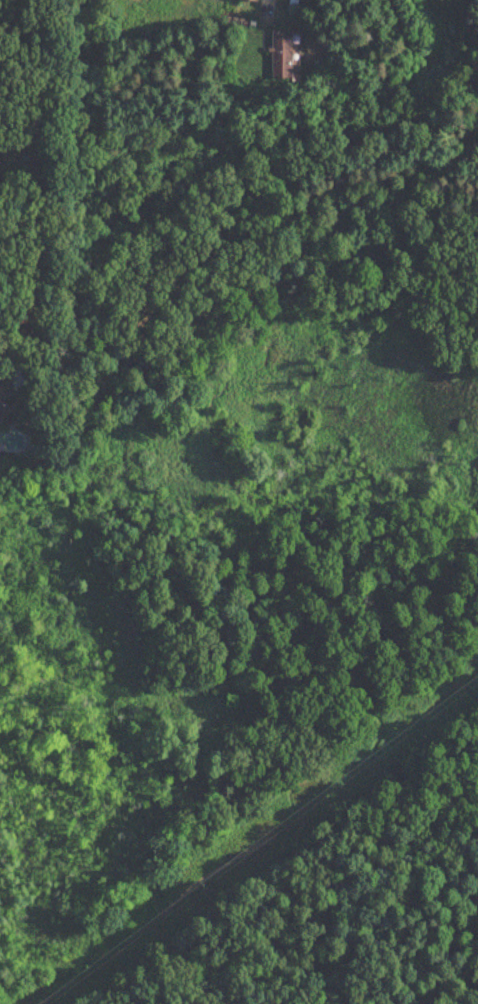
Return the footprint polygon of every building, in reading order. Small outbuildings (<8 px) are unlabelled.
[(270,32),(270,78),(292,78),(292,32),(270,32)]
